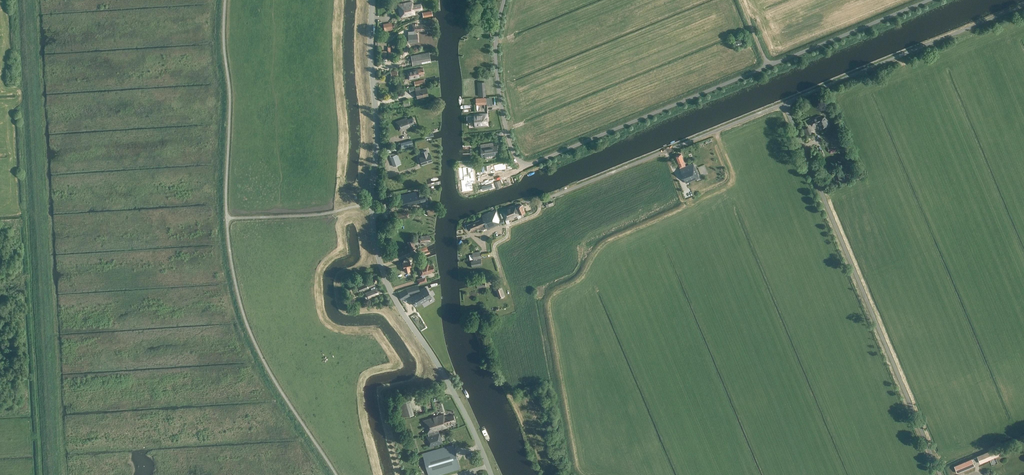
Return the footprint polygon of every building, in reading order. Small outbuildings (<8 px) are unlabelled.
[(414,10),(421,9),(420,4),(412,5),(412,1),(398,4),(400,17),(414,14),(414,10)] [(391,22),(383,24),(384,31),(393,29),(391,22)] [(734,41),(736,47),(743,44),(740,38),(734,41)] [(411,56),(413,66),(431,62),(429,52),(411,56)] [(406,71),(408,79),(419,77),(418,74),(424,73),(423,68),(417,69),(417,68),(406,71)] [(484,81),(477,82),(478,96),(485,95),(484,81)] [(420,88),(420,87),(409,89),(409,92),(415,91),(417,98),(428,95),(426,87),(420,88)] [(474,114),(474,115),(468,116),(469,124),(475,123),(475,126),(488,125),(487,112),(474,114)] [(812,125),(819,123),(821,128),(828,125),(825,116),(821,117),(820,115),(809,120),(812,125)] [(406,117),(395,122),(398,130),(410,126),(409,125),(414,123),(412,117),(407,119),(406,117)] [(402,149),(413,146),(411,140),(400,143),(402,149)] [(481,148),(482,156),(498,153),(496,145),(493,146),(493,143),(481,145),(481,148)] [(402,156),(411,154),(409,147),(400,150),(402,156)] [(422,156),(419,157),(422,165),(432,161),(430,153),(428,154),(427,150),(420,152),(422,156)] [(399,160),(397,154),(390,157),(393,166),(397,165),(395,161),(399,160)] [(681,154),(675,156),(680,168),(685,165),(681,154)] [(507,163),(495,166),(497,172),(508,169),(507,163)] [(699,178),(693,163),(680,169),(686,183),(699,178)] [(474,179),(472,167),(459,168),(461,191),(472,190),(471,179),(474,179)] [(840,181),(850,177),(854,176),(852,172),(850,173),(848,169),(844,171),(845,172),(838,175),(840,181)] [(416,194),(415,191),(400,195),(403,207),(418,203),(418,202),(427,200),(425,192),(416,194)] [(515,204),(501,210),(506,220),(525,212),(522,204),(516,207),(515,204)] [(467,224),(470,231),(475,229),(480,228),(481,230),(487,228),(487,229),(504,223),(503,218),(500,219),(497,210),(482,216),(483,218),(467,224)] [(415,249),(412,240),(407,242),(410,251),(415,249)] [(473,259),(473,260),(481,259),(481,258),(479,251),(472,252),(473,259)] [(402,262),(404,272),(410,271),(409,267),(411,266),(410,260),(408,261),(408,259),(403,260),(403,262),(402,262)] [(418,268),(420,276),(421,276),(421,277),(416,279),(418,284),(427,281),(425,276),(424,275),(431,272),(431,271),(434,270),(432,263),(429,264),(428,262),(417,265),(418,268)] [(375,285),(373,281),(373,280),(369,282),(368,280),(357,284),(358,287),(355,288),(357,292),(365,289),(364,288),(368,287),(368,288),(375,285)] [(505,296),(501,285),(495,287),(499,298),(505,296)] [(408,293),(419,290),(418,286),(406,289),(399,293),(402,299),(409,295),(408,293)] [(410,298),(415,305),(426,299),(426,300),(431,297),(425,287),(421,290),(421,291),(410,298)] [(378,293),(376,289),(366,293),(367,298),(378,293)] [(414,414),(410,400),(398,403),(402,417),(414,414)] [(425,420),(429,435),(426,436),(429,446),(442,442),(438,429),(447,427),(447,425),(449,425),(448,423),(455,421),(454,414),(445,417),(444,415),(425,420)] [(453,445),(422,454),(429,474),(436,474),(460,468),(453,445)] [(977,457),(980,463),(1001,454),(998,447),(977,457)] [(971,459),(955,466),(957,473),(974,466),(971,459)]
